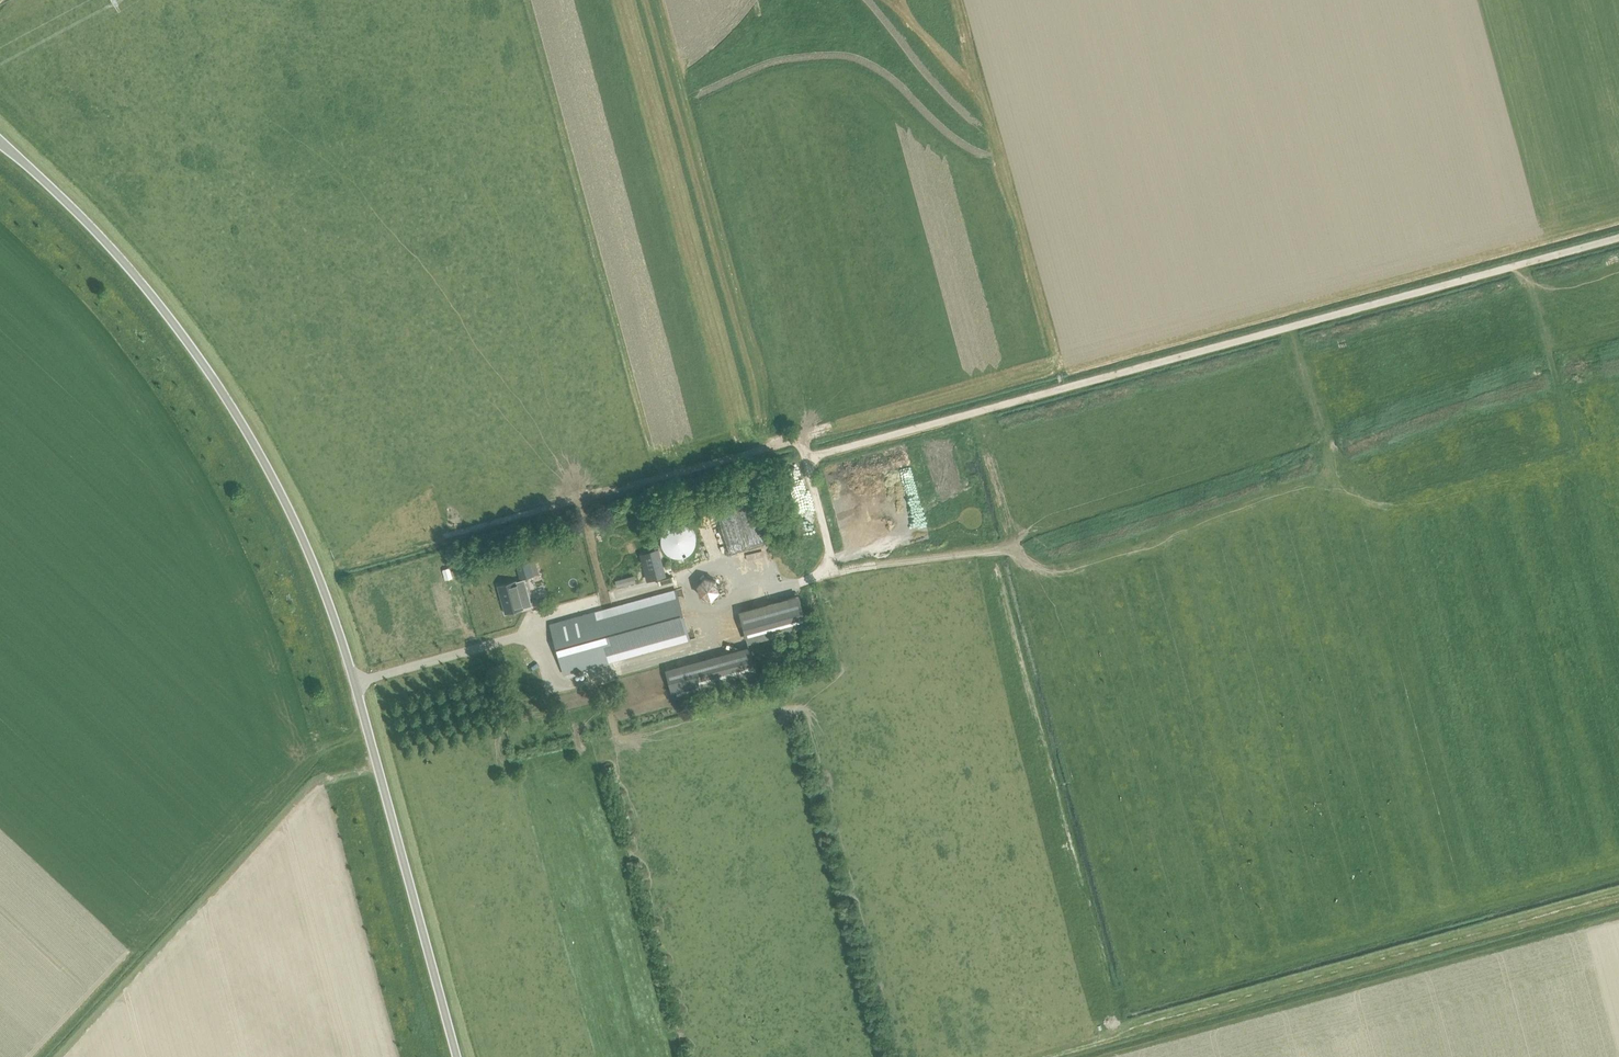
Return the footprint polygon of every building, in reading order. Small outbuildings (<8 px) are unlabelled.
[(692,529),(691,528),(690,526),(688,525),(686,524),(685,523),(683,523),(682,522),(680,522),(678,522),(676,522),(675,522),(673,522),(670,523),(668,524),(666,525),(665,527),(663,529),(662,531),(661,533),(660,536),(659,538),(659,541),(660,544),(661,546),(662,548),(663,551),(665,553),(668,554),(670,556),(672,557),(674,557),(677,557),(679,557),(682,557),(685,556),(687,554),(689,553),(691,551),(693,549),(694,546),(695,544),(695,541),(695,539),(695,537),(695,535),(694,533),(693,531),(692,529)] [(760,547),(760,540),(750,541),(751,548),(760,547)] [(812,547),(813,555),(821,554),(820,546),(812,547)] [(664,556),(663,555),(662,554),(661,553),(659,552),(658,552),(657,551),(656,551),(654,551),(653,550),(652,550),(651,551),(649,551),(648,551),(646,552),(645,553),(643,554),(642,556),(641,557),(640,559),(640,561),(639,563),(639,565),(640,567),(640,569),(641,570),(642,572),(644,574),(645,575),(647,576),(649,576),(651,577),(653,577),(654,577),(656,576),(658,576),(660,575),(661,574),(663,572),(664,571),(665,569),(666,567),(666,565),(666,564),(666,562),(666,560),(665,559),(664,557),(664,556)] [(516,566),(519,580),(533,576),(529,562),(516,566)] [(699,565),(692,569),(697,578),(704,574),(699,565)] [(497,586),(497,587),(498,586),(505,613),(504,613),(504,614),(523,609),(523,608),(522,608),(515,582),(516,581),(497,586)] [(550,624),(564,675),(689,640),(675,590),(550,624)]
